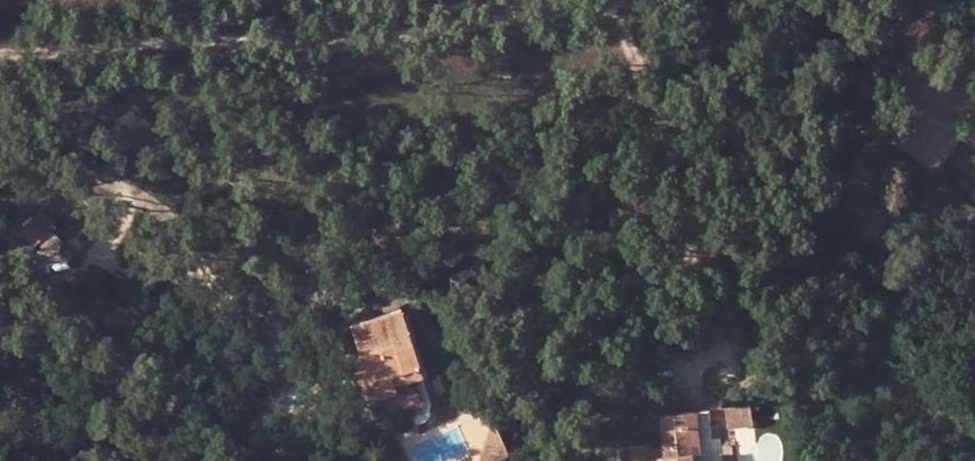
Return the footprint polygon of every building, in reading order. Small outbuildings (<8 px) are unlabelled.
[(20,230),(31,242),(53,223),(42,211),(20,230)] [(363,369),(354,372),(361,394),(393,385),(391,377),(389,373),(401,369),(403,374),(405,381),(421,376),(400,308),(349,324),(363,369)] [(389,373),(391,377),(403,374),(401,369),(389,373)] [(363,401),(395,392),(393,385),(361,394),(363,401)] [(725,408),(727,428),(751,427),(749,406),(725,408)] [(683,413),(662,415),(665,460),(693,460),(691,438),(699,437),(709,437),(707,411),(683,413)] [(509,453),(492,419),(478,460),(491,460),(509,453)] [(699,437),(691,438),(693,460),(700,460),(699,437)]
